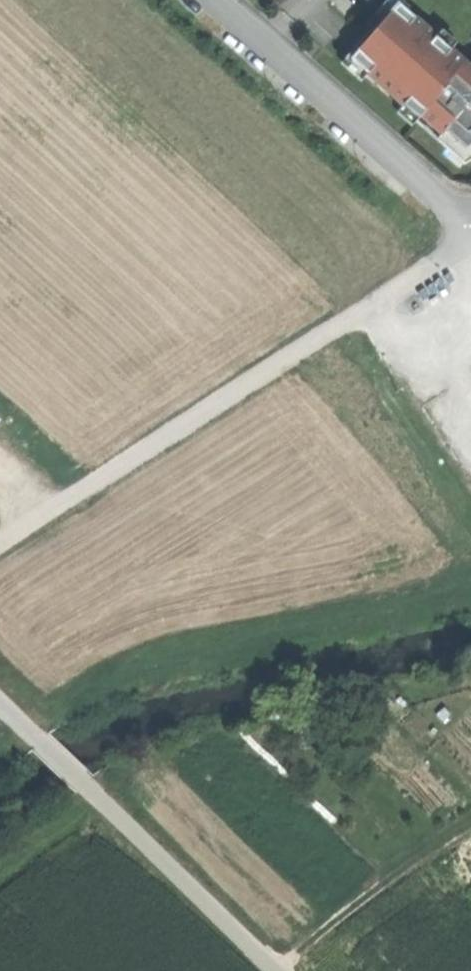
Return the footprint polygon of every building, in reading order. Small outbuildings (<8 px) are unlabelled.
[(351,63),(465,167),(470,163),(470,65),(470,66),(399,6),(402,3),(398,0),(392,0),(360,32),(369,41),(351,63)] [(403,779),(424,756),(399,732),(377,754),(403,779)]
